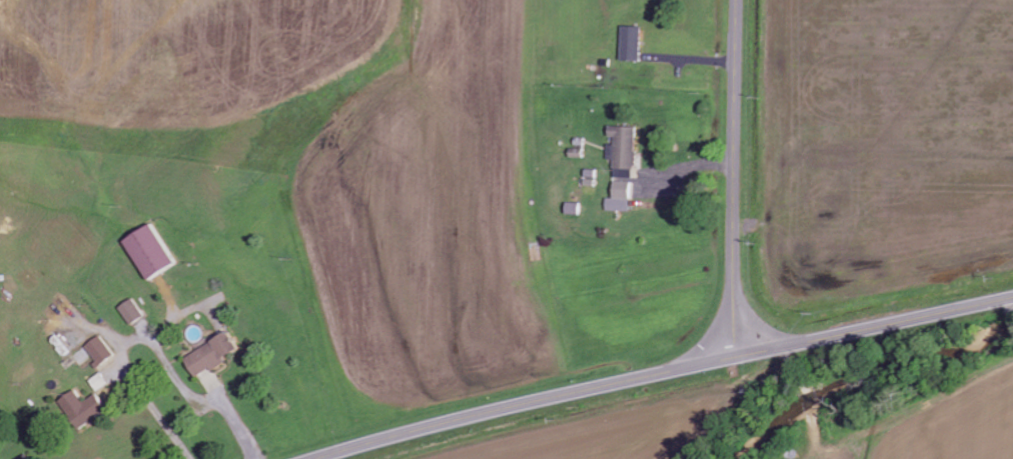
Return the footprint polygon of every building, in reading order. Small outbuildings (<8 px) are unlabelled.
[(625,60),(645,61),(646,27),(626,26),(625,60)] [(641,127),(613,126),(613,137),(619,137),(619,147),(612,146),(612,159),(618,160),(617,197),(610,197),(610,210),(635,211),(636,172),(640,172),(641,127)] [(159,223),(128,239),(151,282),(182,265),(159,223)] [(149,315),(137,298),(123,308),(135,325),(149,315)] [(201,376),(246,352),(235,332),(190,357),(201,376)] [(89,348),(104,367),(120,354),(104,335),(89,348)] [(97,382),(104,389),(113,380),(105,373),(97,382)] [(85,429),(114,410),(102,393),(89,402),(80,389),(65,400),(85,429)]
